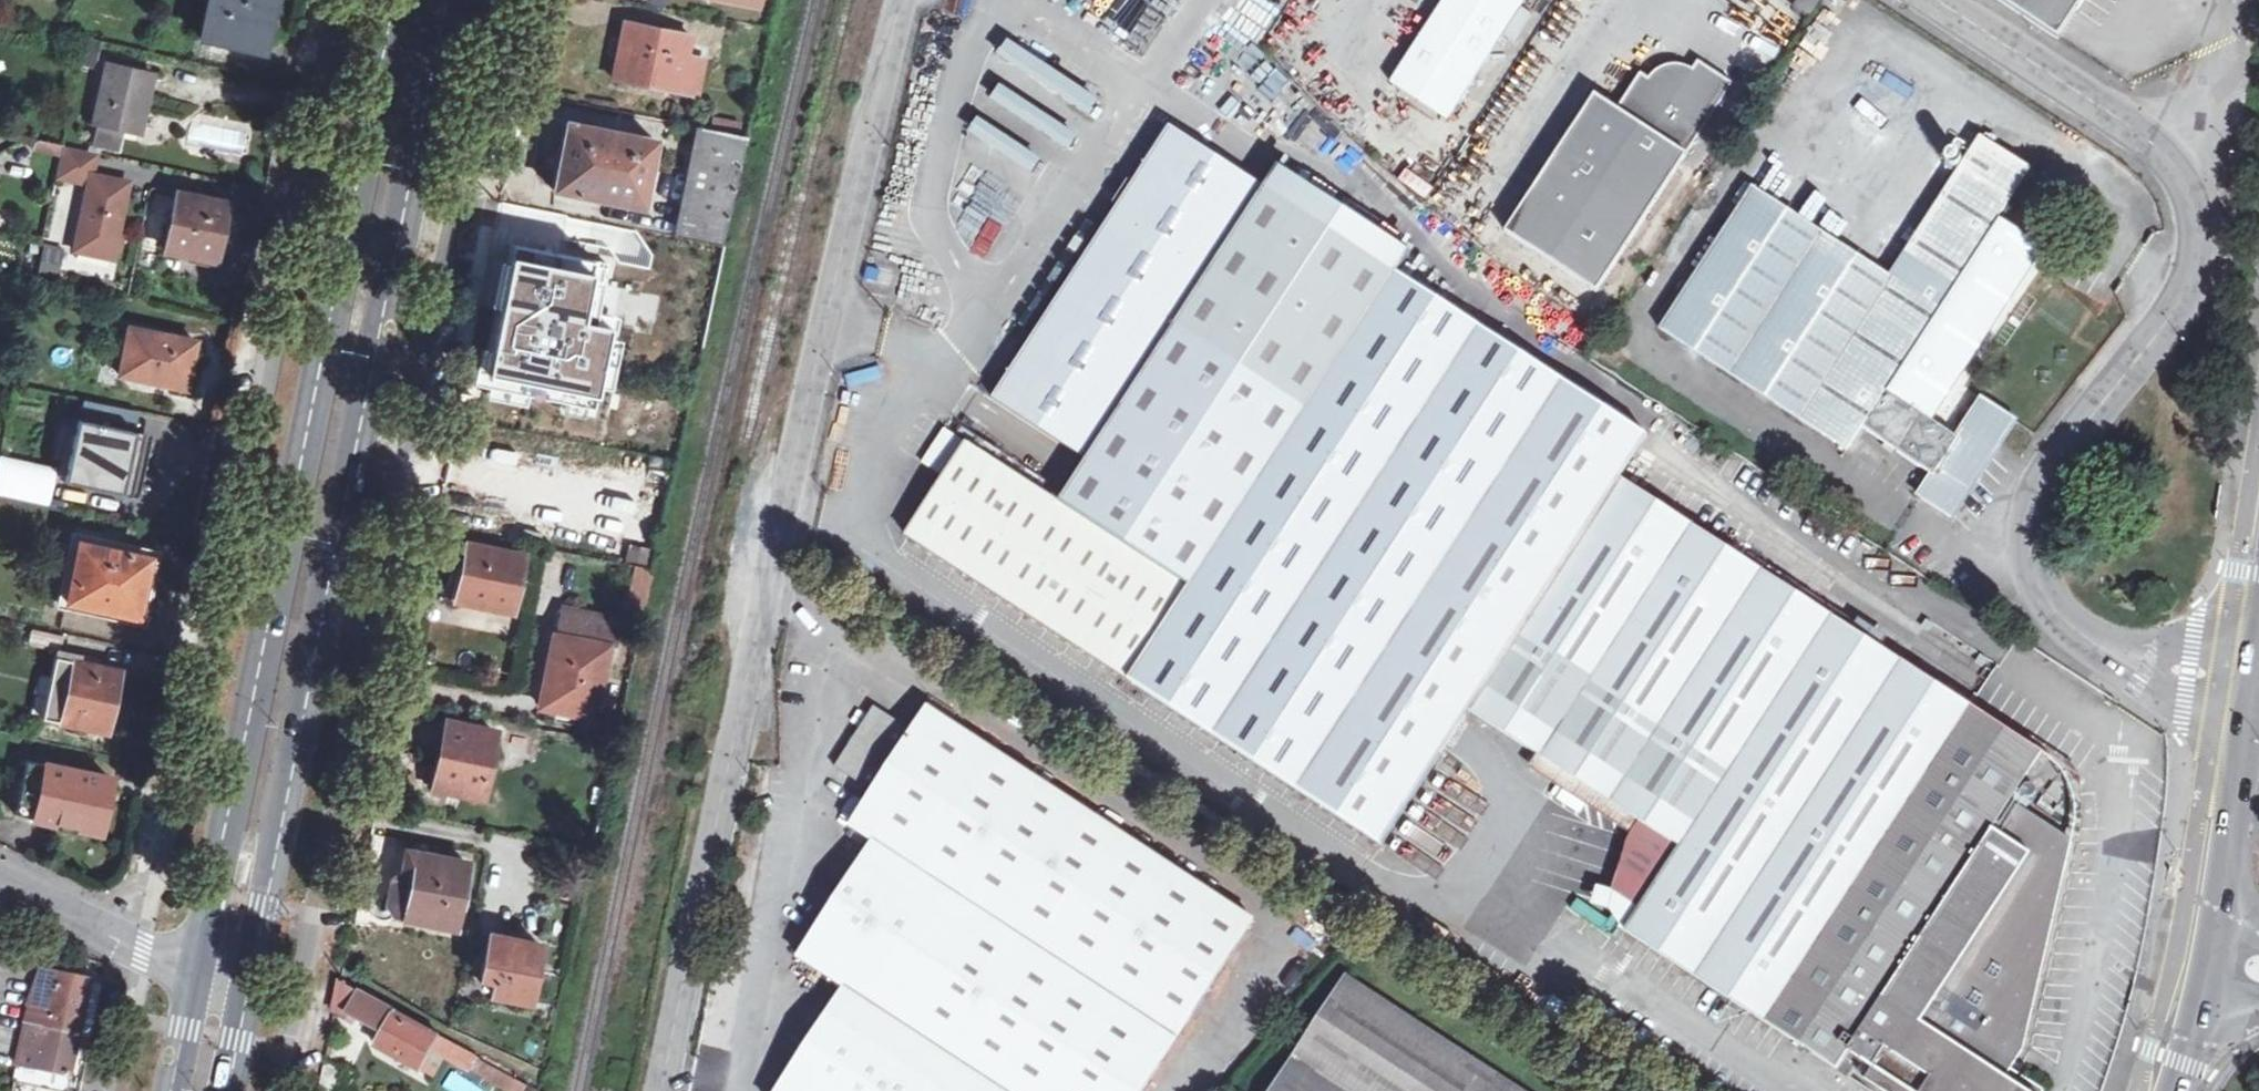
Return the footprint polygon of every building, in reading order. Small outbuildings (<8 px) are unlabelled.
[(202,40),(262,53),(272,7),(274,0),(211,0),(202,40)] [(1393,81),(1449,117),(1525,0),(1445,0),(1393,81)] [(1795,7),(1810,16),(1821,0),(1800,0),(1795,7)] [(2049,47),(2080,0),(1976,0),(2049,47)] [(1523,11),(1503,47),(1517,55),(1537,19),(1523,11)] [(686,52),(690,34),(625,20),(620,47),(615,74),(698,91),(705,56),(686,52)] [(515,23),(513,34),(522,36),(524,24),(515,23)] [(1019,124),(1073,154),(1105,97),(1010,45),(1001,61),(1089,109),(1078,128),(1003,87),(991,107),(1019,122),(1019,124)] [(1597,92),(1506,231),(1599,292),(1735,83),(1700,61),(1697,66),(1689,79),(1661,84),(1651,78),(1643,72),(1620,107),(1597,92)] [(1661,84),(1689,79),(1697,66),(1690,64),(1682,63),(1675,64),(1669,66),(1662,69),(1656,73),(1651,78),(1661,84)] [(152,74),(107,64),(94,124),(140,133),(146,104),(152,74)] [(560,155),(554,188),(643,206),(656,138),(566,121),(560,155)] [(746,134),(700,126),(678,235),(722,243),(746,134)] [(1265,187),(1171,126),(994,396),(1087,457),(1060,500),(946,426),(922,461),(943,476),(906,533),(1382,844),(1471,709),(1553,762),(1546,772),(1626,824),(1632,814),(1679,845),(1639,906),(1625,928),(1837,1066),(1850,1047),(1853,1049),(1851,1054),(1872,1068),(1864,1079),(1882,1090),(2027,1090),(2004,1076),(2023,1048),(2071,840),(2010,800),(2041,751),(1620,478),(1637,452),(1648,436),(1397,273),(1410,251),(1279,165),(1265,187)] [(1860,432),(1931,478),(1954,444),(1884,398),(2006,213),(2035,170),(1984,136),(1892,276),(1753,185),(1661,326),(1849,449),(1860,432)] [(97,152),(62,145),(56,175),(89,183),(75,249),(113,258),(128,182),(92,175),(97,152)] [(166,250),(207,259),(214,226),(221,227),(226,203),(178,192),(166,250)] [(214,260),(221,227),(214,226),(207,259),(214,260)] [(510,243),(482,384),(590,405),(619,265),(510,243)] [(62,252),(45,249),(40,272),(57,276),(62,252)] [(185,368),(190,370),(197,340),(130,325),(120,374),(181,387),(185,368)] [(187,389),(190,370),(185,368),(181,387),(187,389)] [(1984,398),(1954,444),(1931,478),(1920,496),(1949,515),(2014,417),(1984,398)] [(124,453),(131,454),(136,433),(79,421),(66,481),(115,492),(124,453)] [(124,453),(115,492),(123,493),(131,454),(124,453)] [(5,482),(18,484),(15,497),(48,504),(56,468),(23,462),(20,474),(7,471),(5,482)] [(126,552),(103,548),(105,540),(81,535),(65,610),(147,627),(154,590),(162,552),(127,545),(126,552)] [(462,572),(457,599),(511,610),(522,555),(467,545),(462,572)] [(654,569),(640,566),(637,580),(651,583),(654,569)] [(554,635),(540,704),(565,709),(592,714),(606,645),(554,635)] [(120,670),(82,662),(73,703),(67,702),(63,722),(108,732),(114,701),(120,670)] [(874,839),(1177,1037),(1254,920),(928,707),(913,730),(876,706),(835,766),(872,791),(850,823),(874,839)] [(441,755),(434,788),(481,797),(494,731),(447,722),(441,755)] [(112,779),(27,761),(26,766),(18,764),(9,807),(17,808),(16,814),(100,832),(106,806),(112,779)] [(1632,814),(1626,824),(1635,830),(1616,890),(1639,906),(1679,845),(1632,814)] [(874,839),(798,954),(846,986),(1007,1090),(1142,1090),(1177,1037),(874,839)] [(589,851),(575,849),(572,865),(586,868),(589,851)] [(404,850),(399,874),(391,876),(389,879),(385,905),(391,916),(454,927),(466,861),(404,850)] [(489,933),(481,975),(494,978),(492,993),(529,1000),(540,943),(514,938),(489,933)] [(33,1000),(28,1024),(82,1036),(88,1008),(94,980),(45,970),(33,1000)] [(104,983),(94,980),(82,1036),(93,1038),(104,983)] [(1274,1090),(1516,1090),(1345,981),(1274,1090)] [(431,1079),(442,1058),(430,1050),(438,1036),(341,983),(335,1011),(344,1013),(382,1035),(376,1047),(431,1079)] [(846,986),(777,1090),(1007,1090),(846,986)] [(78,1056),(82,1036),(28,1024),(20,1064),(59,1073),(74,1077),(78,1056)] [(430,1050),(442,1058),(485,1081),(493,1066),(438,1036),(430,1050)] [(319,1090),(338,1090),(347,1071),(325,1061),(319,1090)] [(55,1090),(59,1073),(20,1064),(17,1082),(55,1090)] [(493,1066),(485,1081),(503,1090),(519,1090),(523,1083),(493,1066)] [(486,1088),(451,1072),(443,1090),(485,1090),(486,1088)] [(59,1073),(55,1090),(60,1090),(71,1090),(74,1077),(59,1073)]
